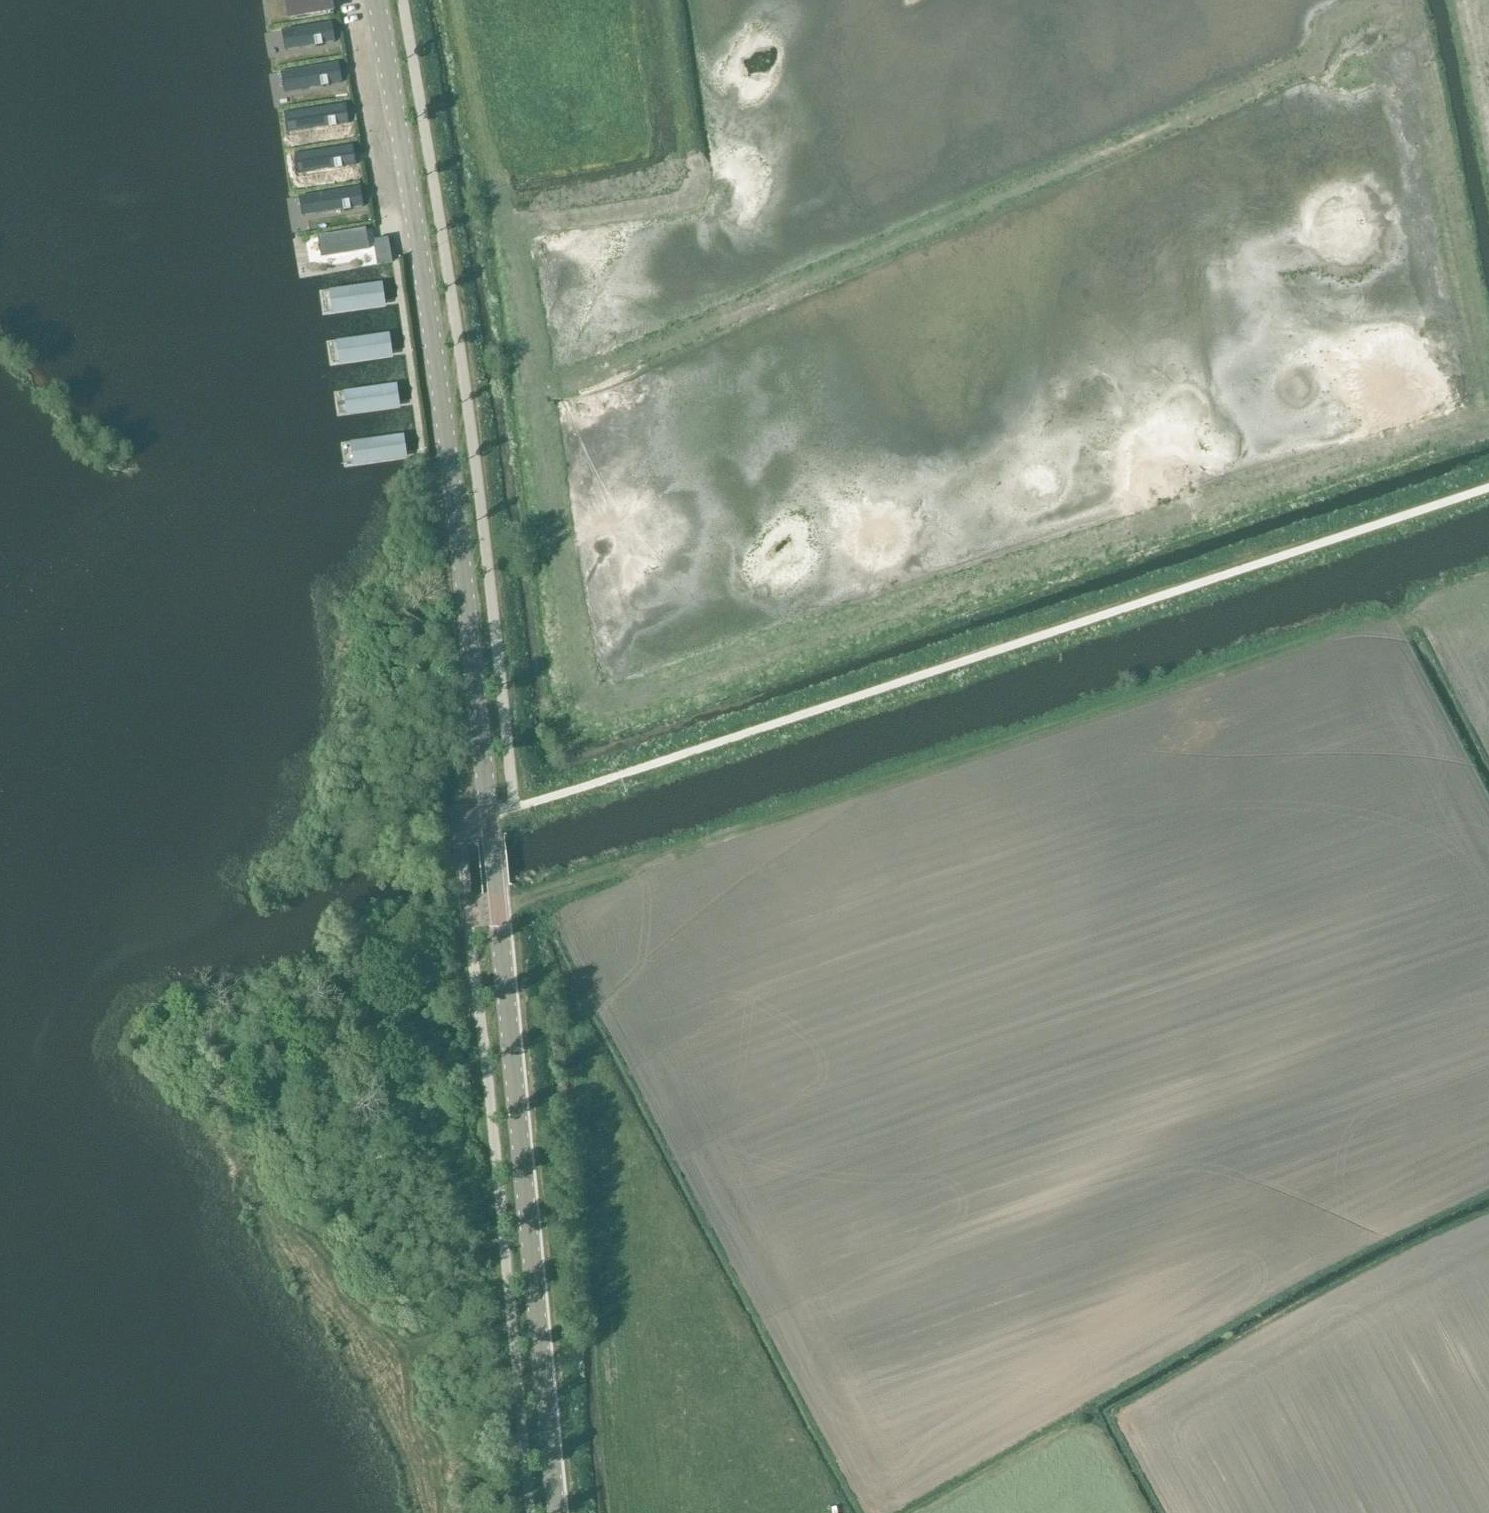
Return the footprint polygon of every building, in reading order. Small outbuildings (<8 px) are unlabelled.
[(293,17),(333,10),(331,0),(290,0),(293,17)] [(331,23),(287,30),(291,50),(335,42),(331,23)] [(338,63),(286,72),(290,91),(341,83),(338,63)] [(345,104),(290,113),(293,132),(348,124),(345,104)] [(352,145),(300,154),(303,173),(355,165),(352,145)] [(359,187),(304,196),(307,216),(363,207),(359,187)] [(365,229),(321,236),(325,257),(368,250),(365,229)] [(388,238),(374,240),(378,264),(392,262),(388,238)] [(381,285),(331,291),(333,307),(383,300),(381,285)] [(388,336),(338,342),(340,358),(390,351),(388,336)] [(395,386),(345,393),(347,409),(397,402),(395,386)] [(402,437),(353,443),(355,459),(404,452),(402,437)]
